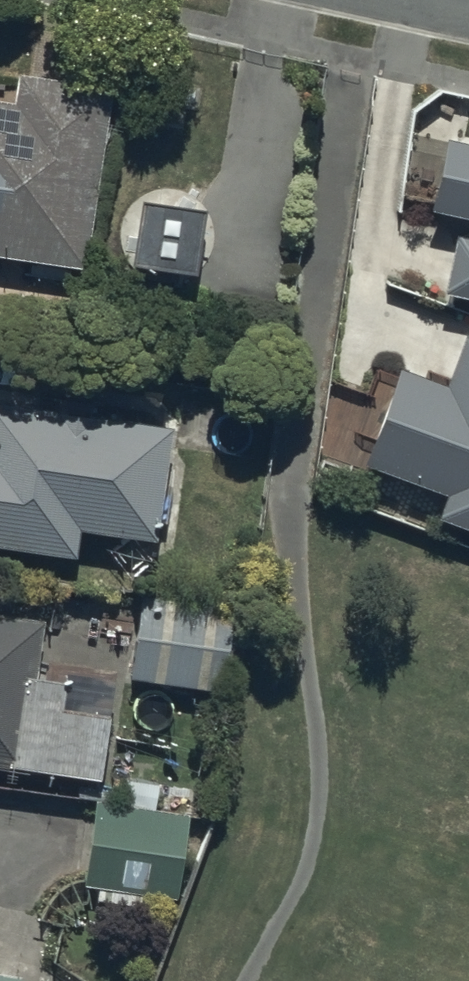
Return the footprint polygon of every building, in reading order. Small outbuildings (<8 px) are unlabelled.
[(87,270),(109,95),(21,83),(18,106),(0,104),(0,259),(87,270)] [(444,147),(428,216),(468,226),(468,152),(444,147)] [(204,216),(143,210),(137,271),(198,277),(204,216)] [(457,248),(445,299),(468,304),(468,251),(457,248)] [(394,378),(358,475),(443,506),(436,527),(468,539),(468,346),(466,345),(447,398),(394,378)] [(93,569),(97,543),(172,554),(187,445),(1,419),(0,426),(0,556),(93,569)] [(235,629),(141,617),(133,683),(226,695),(235,629)] [(103,783),(114,702),(37,691),(45,629),(0,623),(0,770),(103,783)] [(125,810),(95,807),(87,891),(182,901),(191,818),(157,814),(160,788),(128,784),(125,810)]
